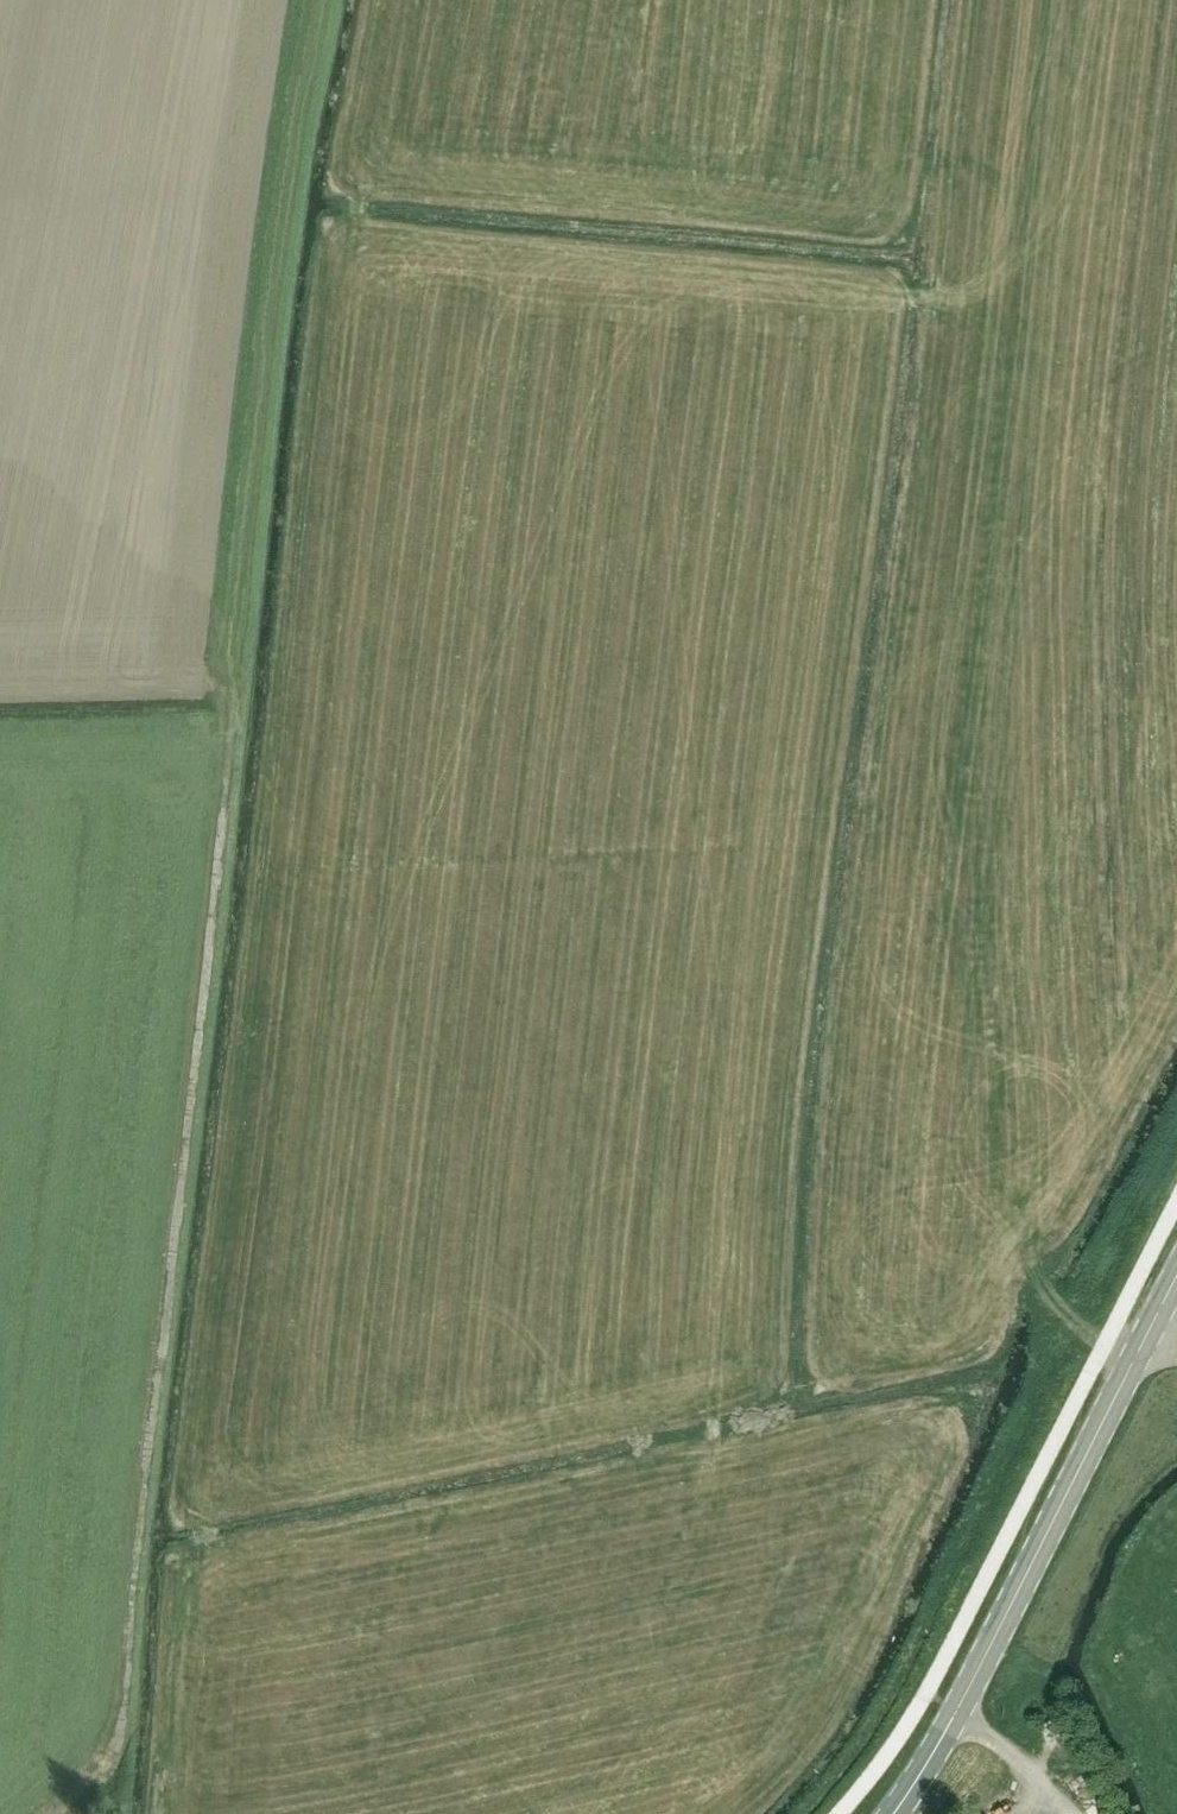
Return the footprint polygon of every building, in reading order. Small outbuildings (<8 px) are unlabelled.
[(1070,1800),(1050,1813),(1079,1813),(1070,1800)]
